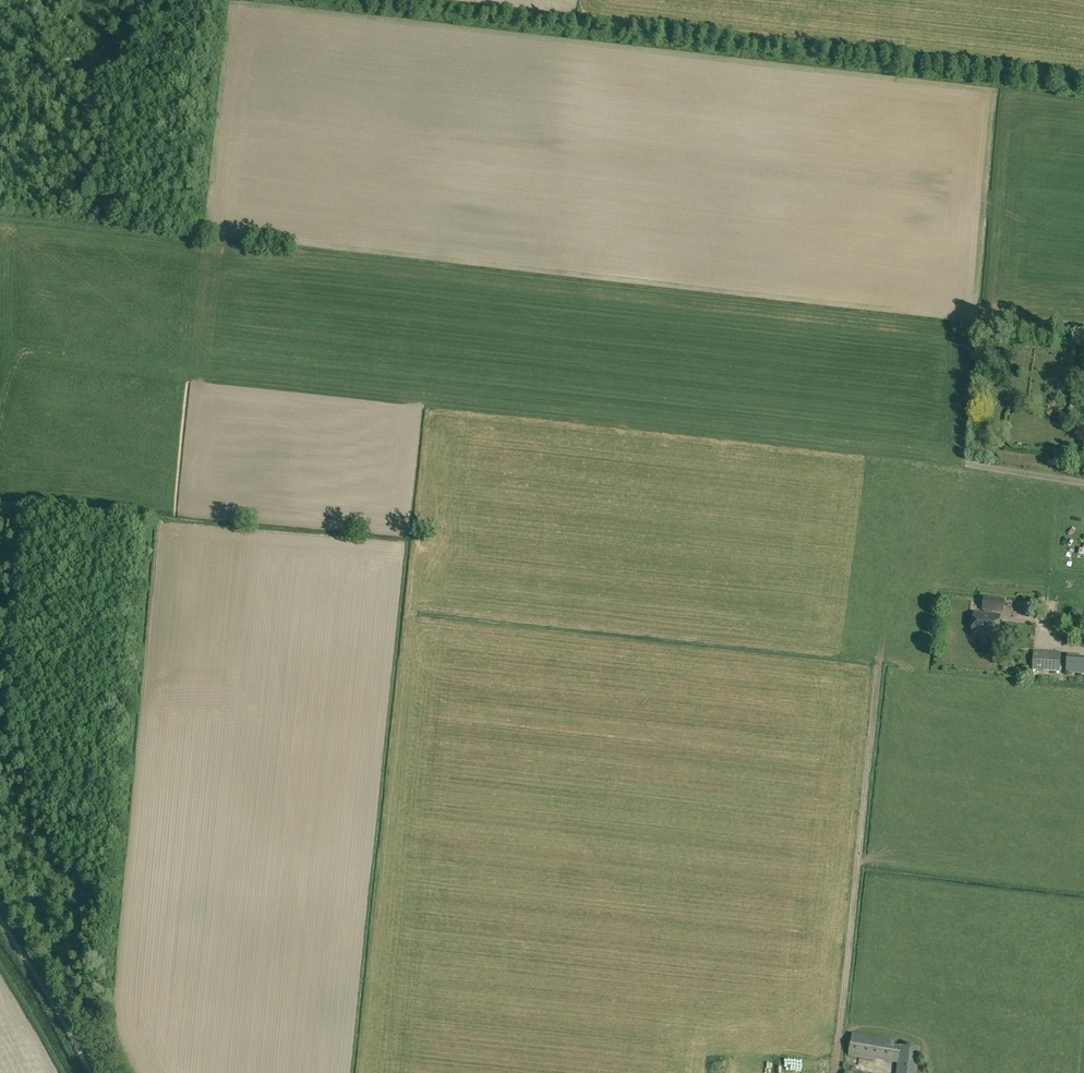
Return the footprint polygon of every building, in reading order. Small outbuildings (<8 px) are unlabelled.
[(985,614),(974,613),(972,633),(998,636),(1000,616),(993,615),(993,611),(1003,613),(1004,600),(984,598),(983,610),(986,611),(985,614)] [(1006,615),(1025,614),(1025,599),(1006,600),(1006,615)] [(1034,651),(1033,670),(1060,671),(1061,653),(1034,651)] [(1066,672),(1083,674),(1083,658),(1068,656),(1066,672)] [(919,1047),(899,1045),(899,1046),(893,1045),(894,1041),(851,1033),(847,1055),(896,1064),(895,1072),(916,1072),(919,1047)]
